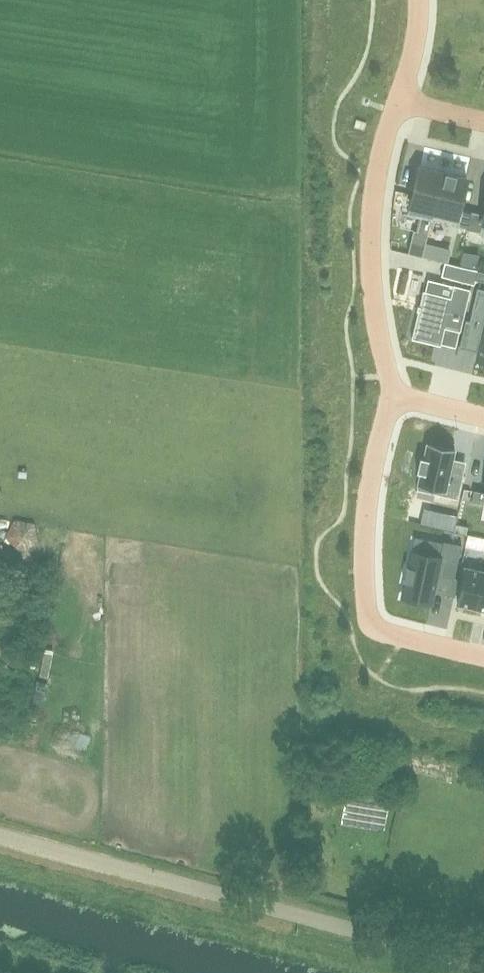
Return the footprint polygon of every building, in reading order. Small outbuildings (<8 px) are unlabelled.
[(431,220),(443,171),(419,166),(407,214),(421,217),(417,231),(414,230),(408,253),(422,257),(431,220)] [(443,171),(431,220),(432,220),(432,218),(454,223),(453,226),(467,229),(471,211),(459,209),(466,177),(443,171)] [(471,211),(467,229),(480,232),(481,229),(483,229),(483,212),(483,214),(471,212),(471,211)] [(472,284),(476,270),(443,262),(439,276),(472,284)] [(476,279),(480,280),(483,281),(483,272),(478,271),(476,279)] [(470,289),(453,285),(450,297),(423,291),(419,305),(417,304),(415,310),(418,311),(411,338),(440,345),(444,327),(460,331),(470,289)] [(468,330),(478,332),(477,337),(482,339),(479,351),(477,359),(483,361),(483,290),(478,288),(477,288),(469,325),(468,330)] [(420,458),(417,472),(420,473),(417,490),(458,499),(465,467),(451,464),(454,449),(427,443),(424,459),(420,458)] [(471,501),(483,504),(483,492),(473,489),(471,501)] [(454,531),(457,515),(447,513),(444,529),(454,531)] [(456,524),(454,531),(466,534),(467,526),(456,524)] [(467,535),(465,546),(476,548),(478,538),(467,535)] [(405,581),(402,598),(422,602),(431,604),(437,576),(454,579),(461,544),(443,541),(442,542),(439,556),(411,551),(408,567),(406,567),(408,568),(405,580),(403,580),(403,581),(405,581)] [(465,568),(457,602),(476,607),(483,572),(465,568)] [(476,607),(483,608),(483,572),(476,607)]
